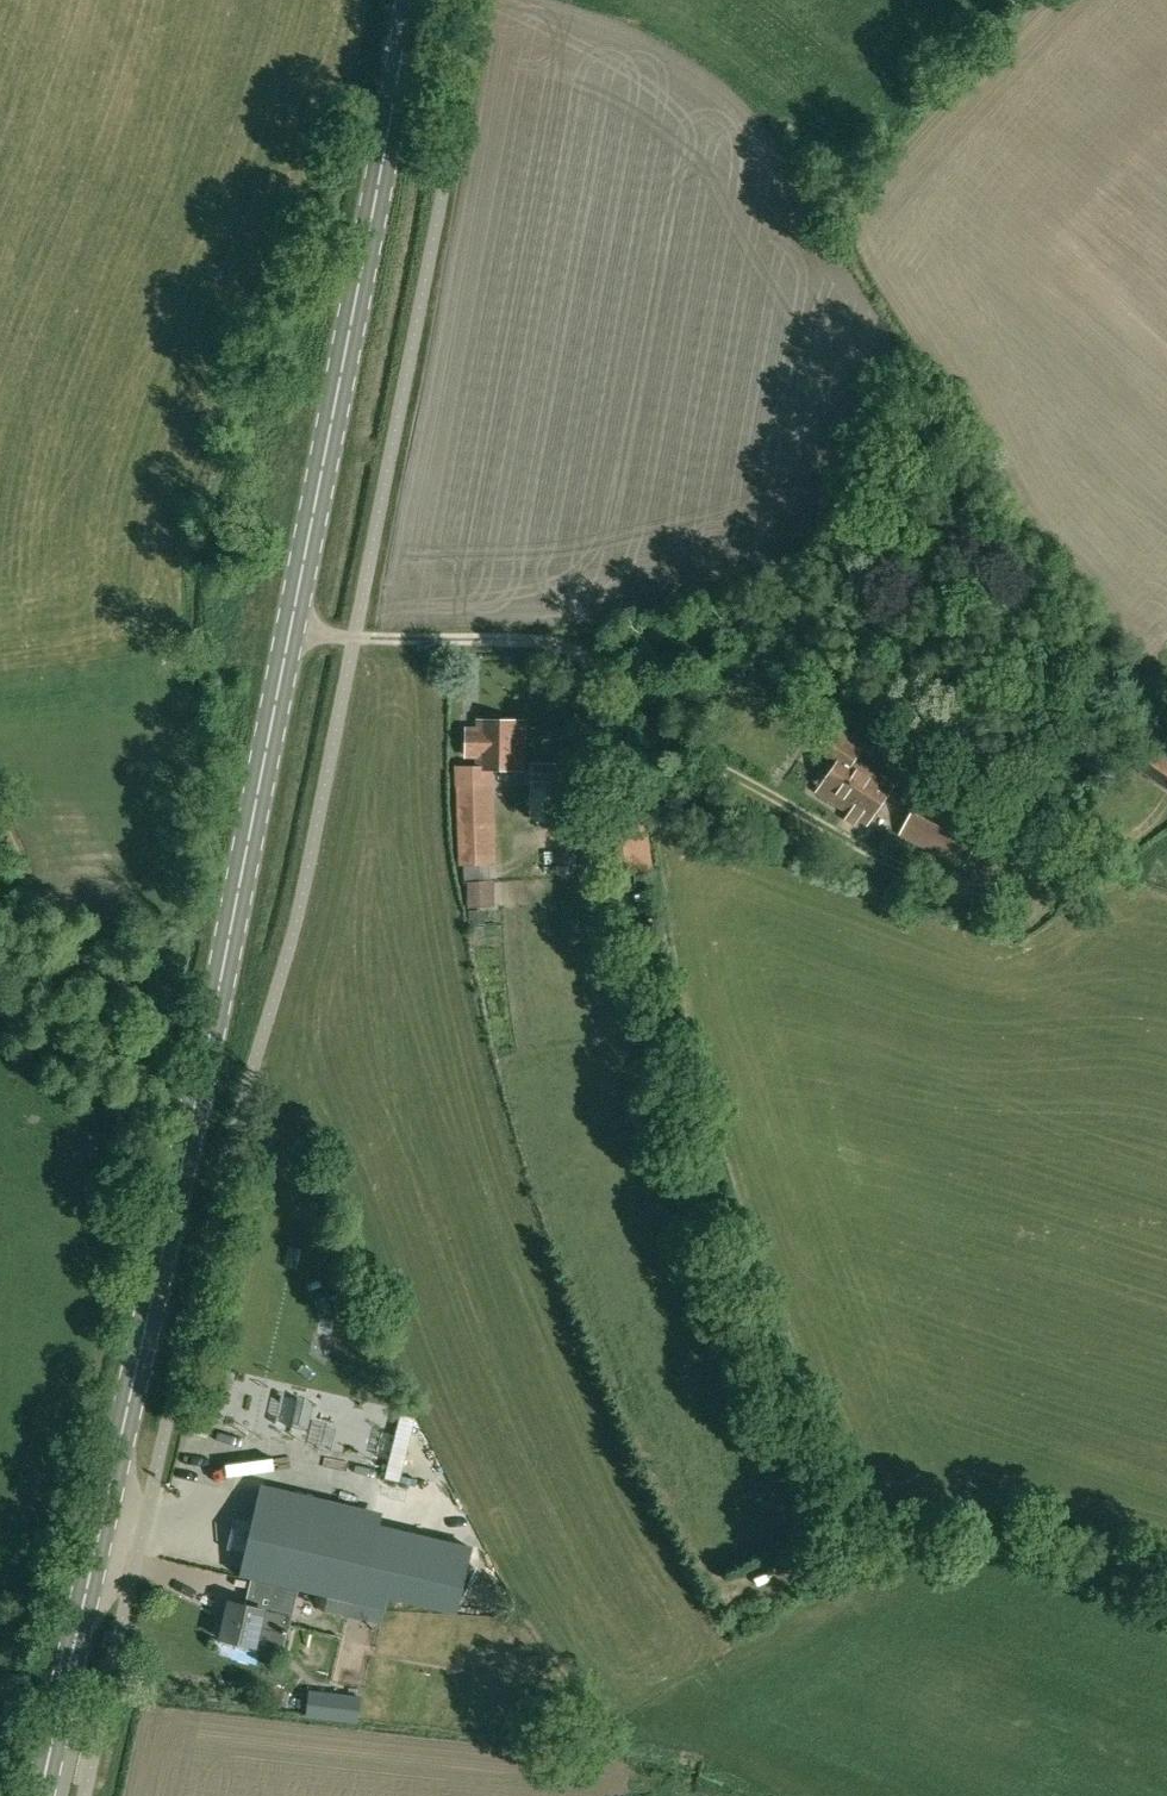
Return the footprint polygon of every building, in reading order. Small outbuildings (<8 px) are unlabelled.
[(468,729),(467,755),(479,756),(478,769),(522,769),(522,721),(479,721),(479,729),(468,729)] [(897,781),(858,756),(868,741),(835,721),(816,749),(836,762),(815,792),(848,813),(844,819),(855,826),(859,820),(868,826),(897,781)] [(1144,771),(1166,781),(1166,767),(1150,759),(1144,771)] [(565,765),(536,765),(535,812),(553,813),(554,827),(583,828),(583,794),(564,794),(565,765)] [(963,869),(981,836),(989,820),(923,787),(898,835),(963,869)] [(469,923),(484,922),(483,908),(468,909),(469,923)] [(248,1388),(234,1386),(233,1396),(254,1400),(258,1374),(250,1373),(248,1388)] [(385,1481),(392,1450),(371,1446),(365,1476),(385,1481)] [(258,1497),(240,1576),(253,1579),(269,1582),(271,1571),(290,1576),(287,1587),(297,1589),(329,1596),(351,1602),(384,1609),(387,1595),(456,1612),(471,1547),(402,1530),(258,1497)] [(350,1503),(348,1514),(380,1518),(382,1506),(350,1503)] [(287,1634),(297,1589),(287,1587),(290,1576),(271,1571),(269,1582),(253,1579),(247,1604),(230,1601),(221,1638),(256,1646),(260,1628),(287,1634)] [(351,1602),(329,1596),(326,1610),(348,1615),(351,1602)]
